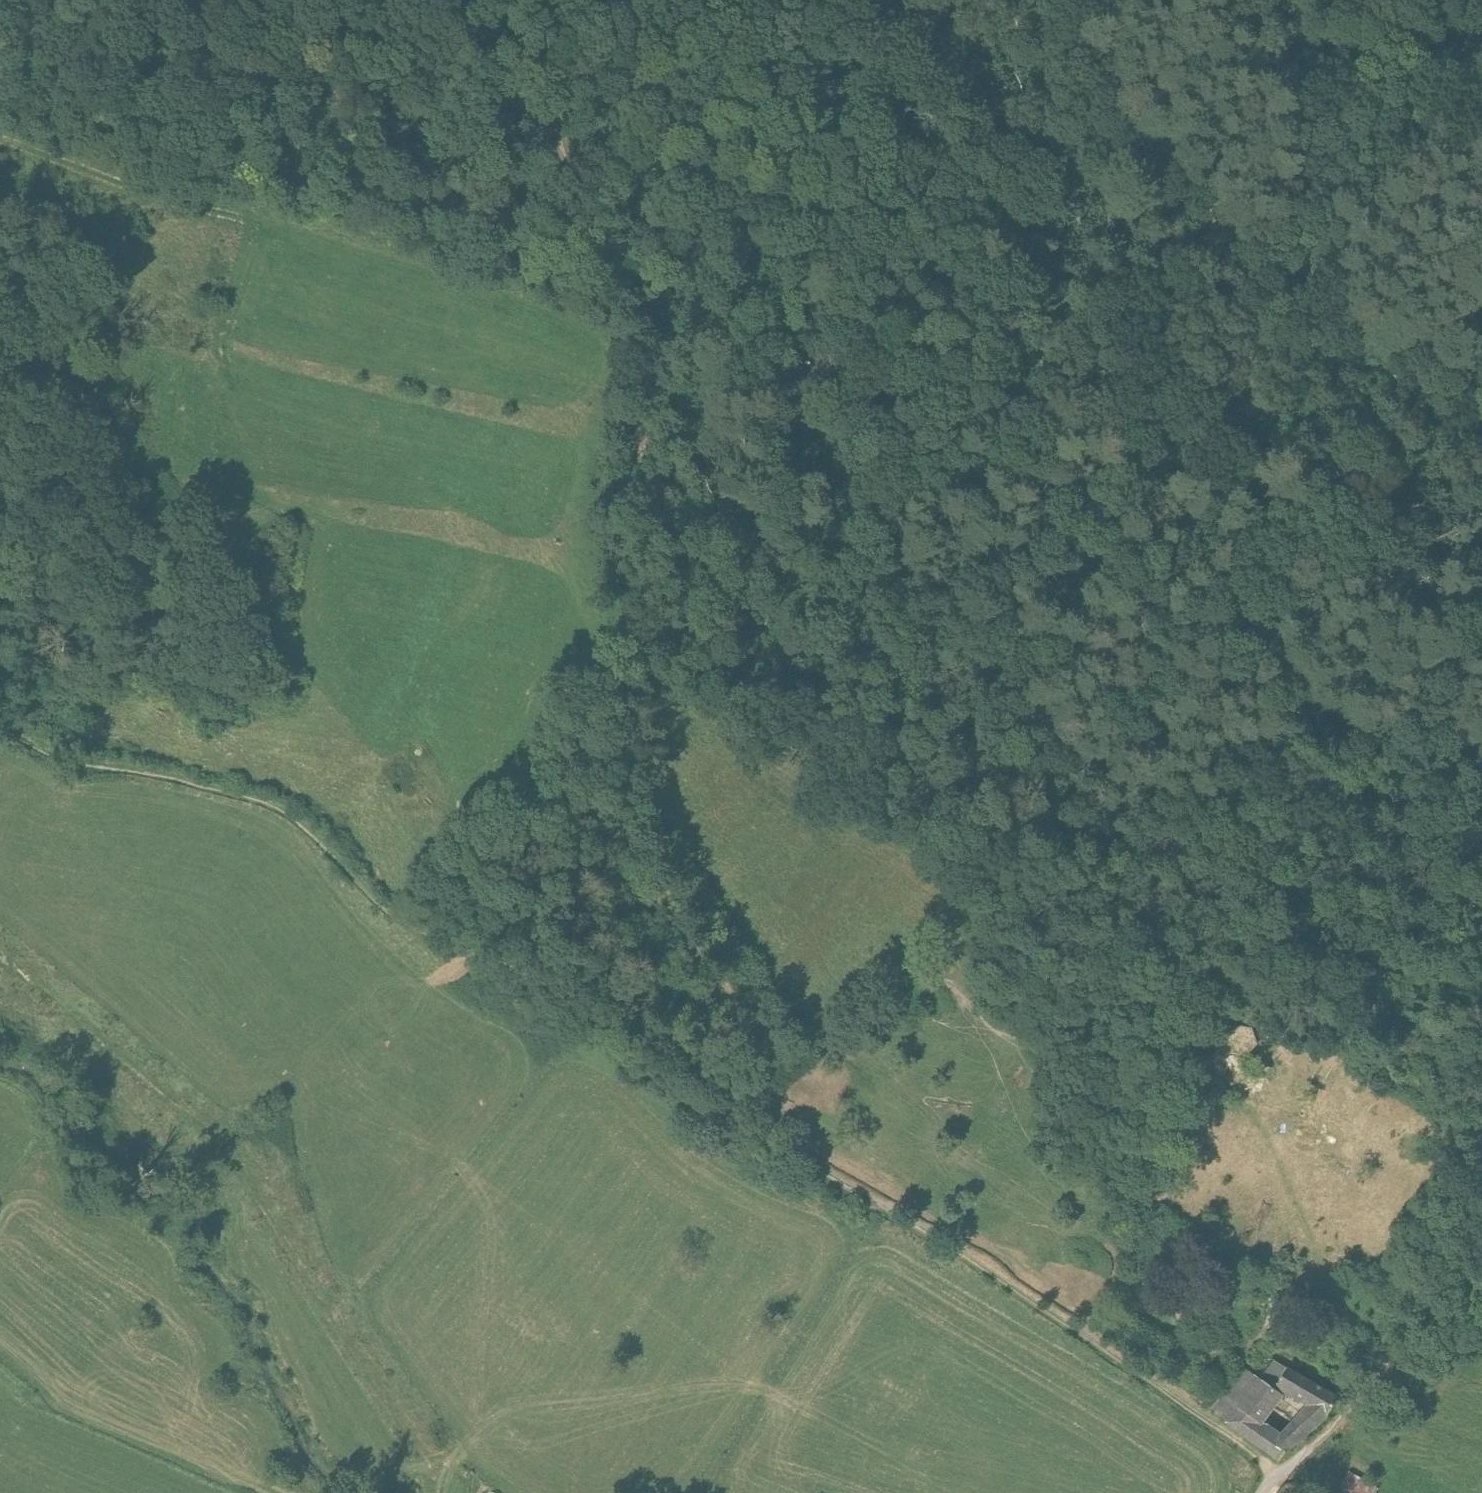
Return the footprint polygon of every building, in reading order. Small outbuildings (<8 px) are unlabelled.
[(1261,1380),(1228,1421),(1227,1423),(1242,1434),(1257,1445),(1260,1448),(1262,1449),(1267,1452),(1279,1461),(1288,1449),(1289,1448),(1291,1446),(1297,1440),(1312,1429),(1313,1429),(1314,1428),(1325,1417),(1326,1416),(1337,1400),(1337,1399),(1272,1357),(1270,1359),(1285,1370),(1274,1387),(1305,1406),(1280,1434),(1266,1424),(1262,1424),(1283,1396),(1261,1380)] [(1285,1370),(1270,1359),(1258,1376),(1274,1387),(1285,1370)] [(1261,1380),(1258,1376),(1245,1368),(1214,1410),(1228,1421),(1261,1380)] [(1338,1490),(1342,1492),(1375,1492),(1378,1488),(1348,1471),(1338,1490)]
